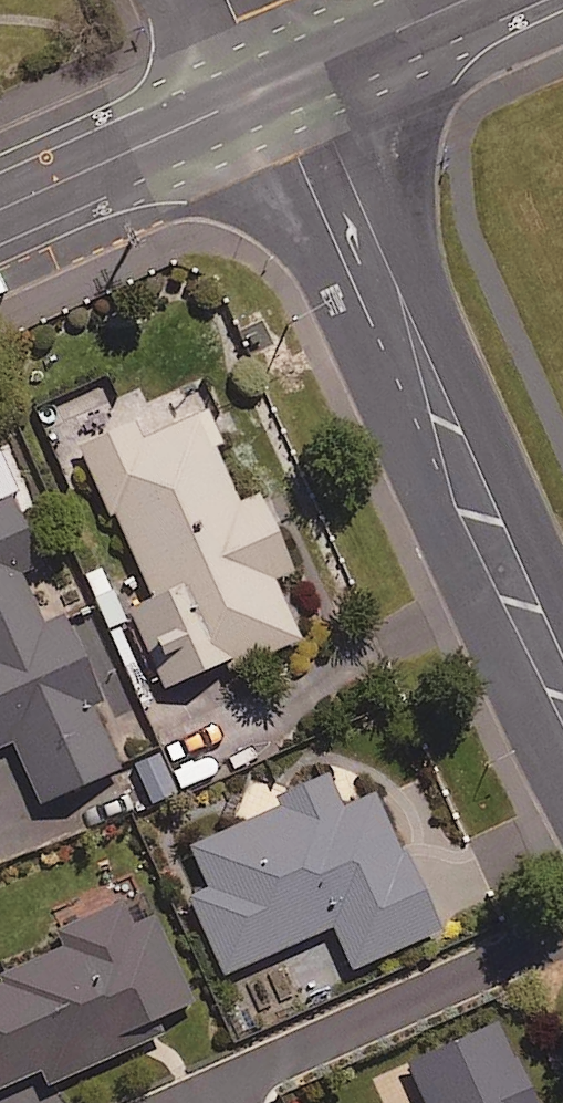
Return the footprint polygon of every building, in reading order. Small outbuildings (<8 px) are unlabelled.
[(198,383),(78,435),(113,515),(118,513),(155,599),(131,609),(162,682),(228,654),(232,664),(305,632),(279,573),(295,566),(263,491),(240,501),(214,442),(222,438),(198,383)] [(15,743),(39,798),(119,763),(91,700),(102,695),(12,490),(0,496),(0,749),(15,743)] [(342,804),(326,769),(276,791),(281,804),(191,843),(209,883),(190,892),(224,970),(334,922),(352,965),(441,926),(380,787),(342,804)] [(126,893),(51,926),(59,946),(0,971),(0,972),(4,981),(0,983),(0,1084),(41,1066),(47,1081),(160,1032),(153,1015),(191,998),(154,914),(138,921),(126,893)] [(501,1020),(408,1060),(427,1102),(536,1102),(501,1020)]
